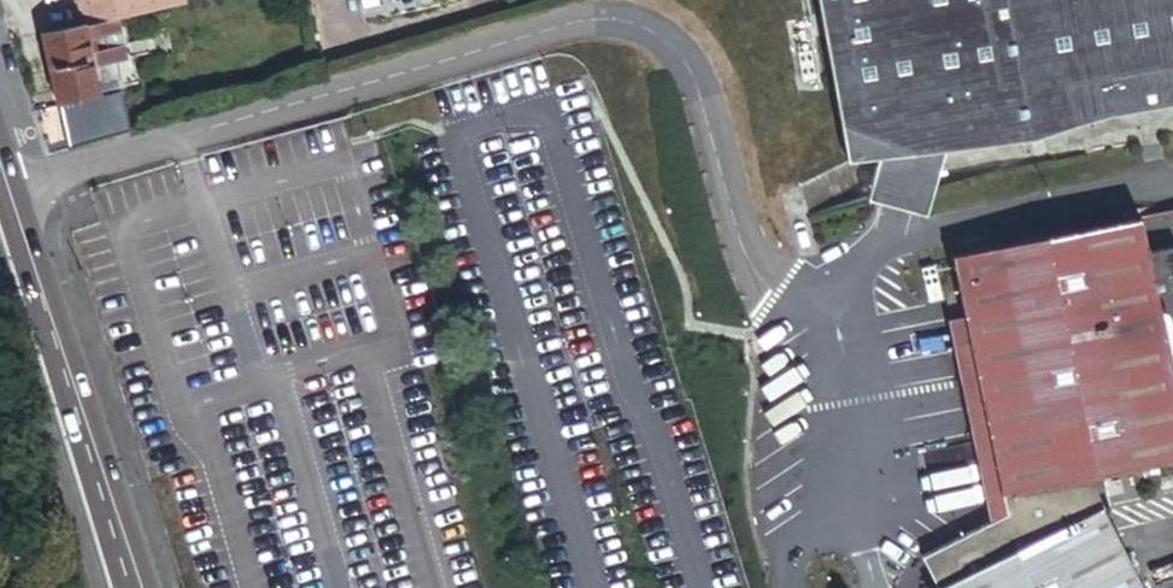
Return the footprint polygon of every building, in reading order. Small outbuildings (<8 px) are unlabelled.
[(89,24),(117,18),(185,2),(184,0),(84,0),(89,24)] [(823,17),(850,170),(891,163),(877,204),(936,222),(958,151),(1041,137),(1115,112),(1172,102),(1172,0),(820,0),(823,17)] [(48,33),(64,100),(122,86),(116,59),(126,57),(117,18),(89,24),(48,33)] [(66,108),(77,147),(129,133),(118,94),(66,108)] [(67,142),(58,111),(42,115),(51,147),(67,142)] [(962,259),(972,317),(954,323),(995,524),(1014,519),(1011,498),(1105,478),(1172,464),(1172,254),(1159,257),(1150,222),(962,259)] [(925,561),(938,587),(1152,587),(1114,511),(1105,478),(1011,498),(1014,519),(995,524),(925,561)]
